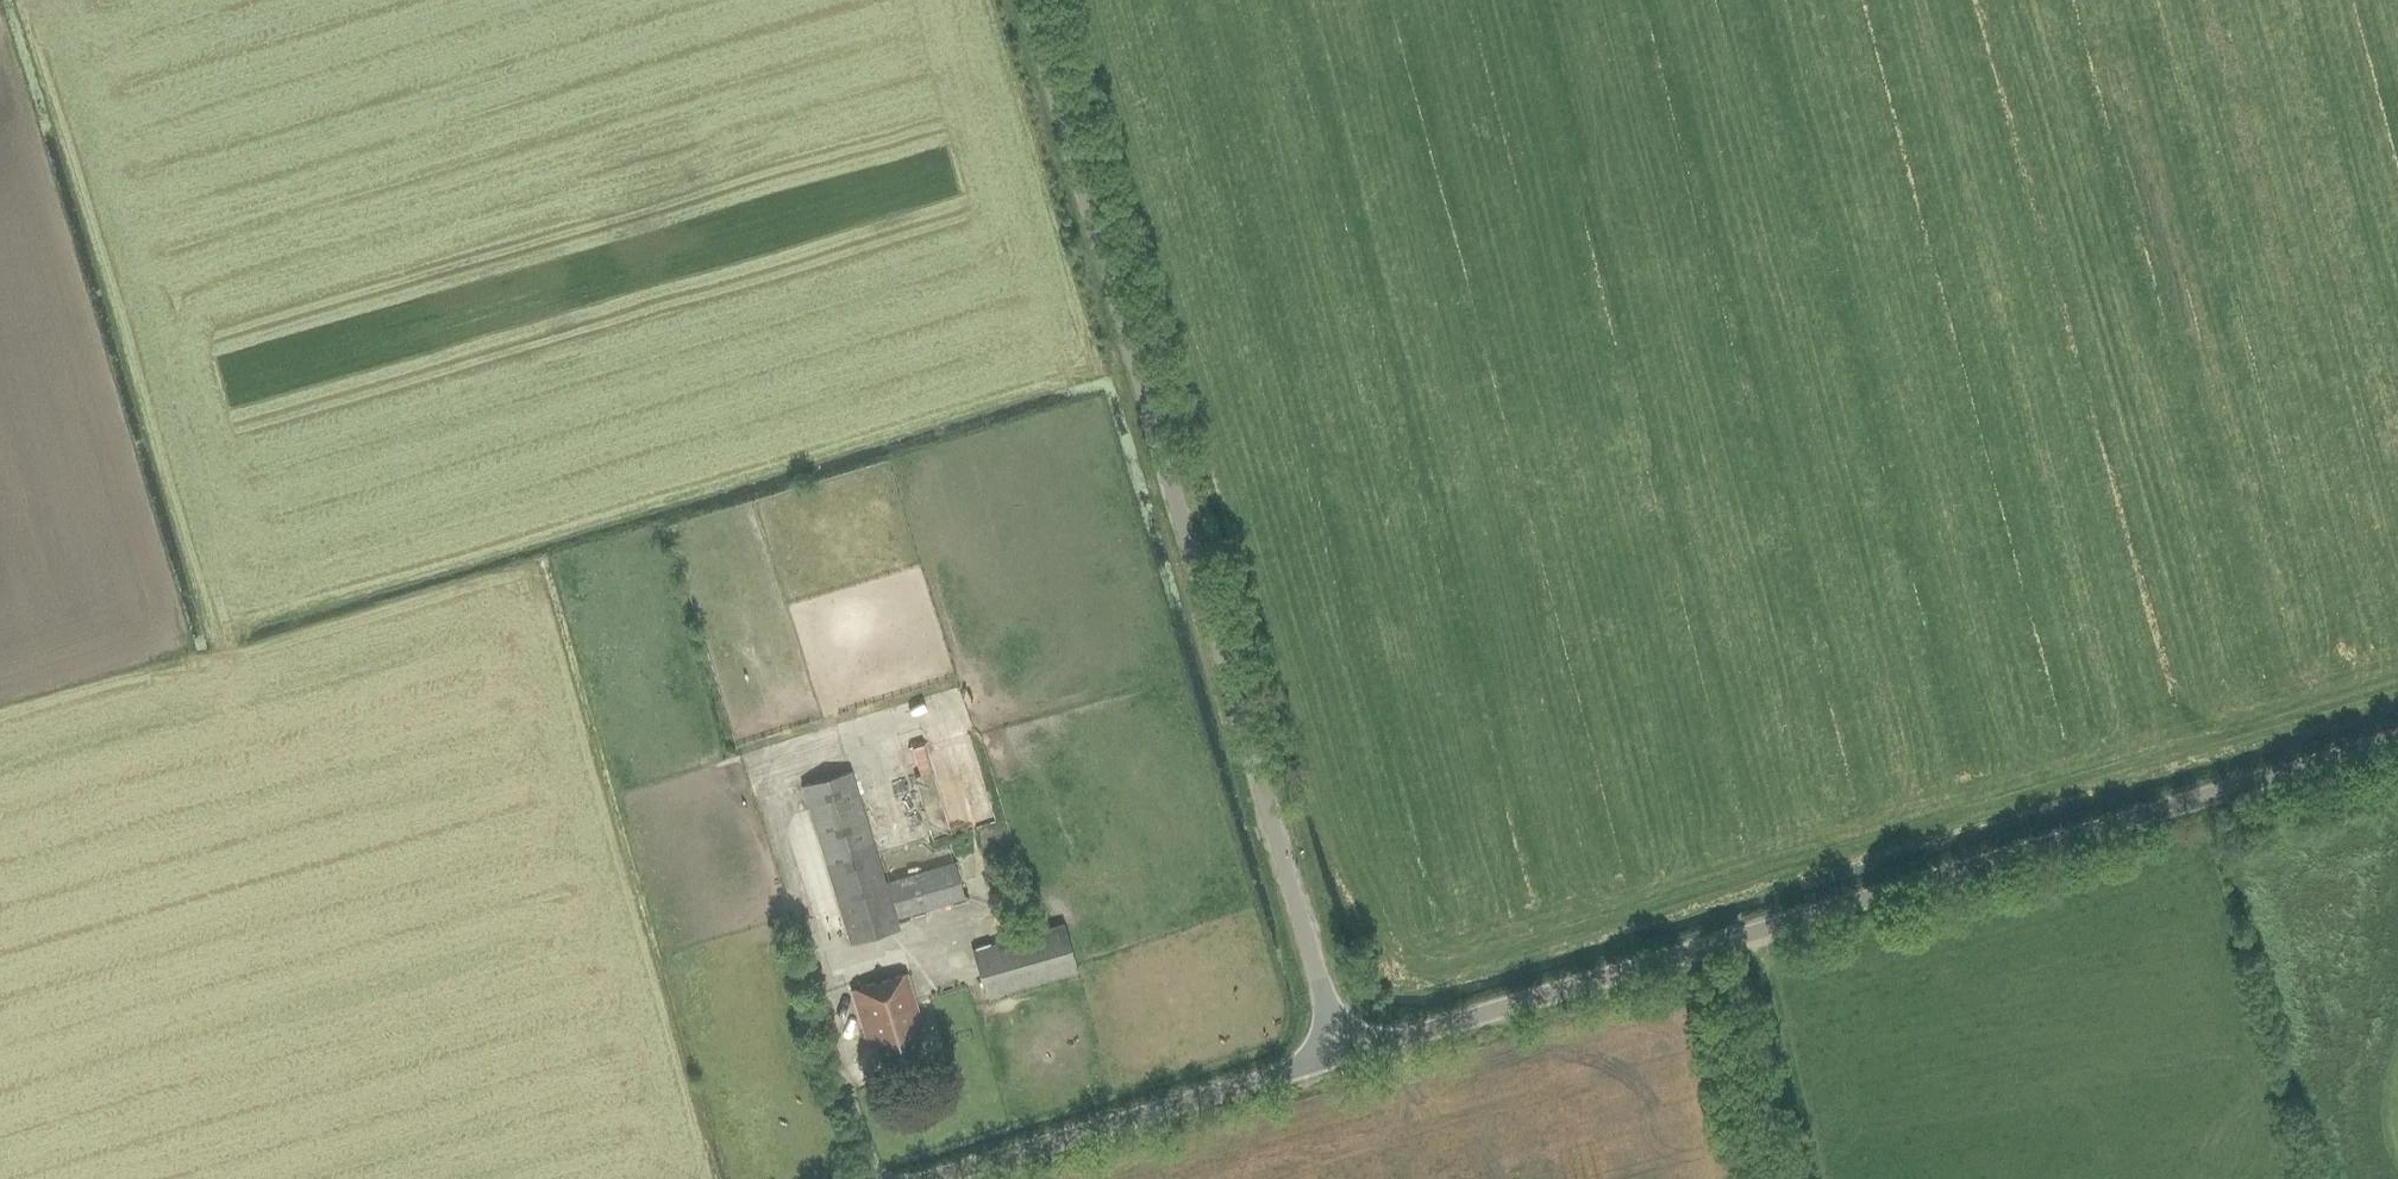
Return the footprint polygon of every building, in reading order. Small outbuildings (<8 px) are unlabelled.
[(885,882),(851,770),(803,785),(850,943),(900,928),(896,917),(965,897),(954,861),(885,882)] [(987,995),(1077,968),(1063,923),(973,950),(987,995)] [(918,1042),(927,1039),(907,973),(851,992),(866,1044),(876,1041),(884,1067),(922,1056),(918,1042)]
